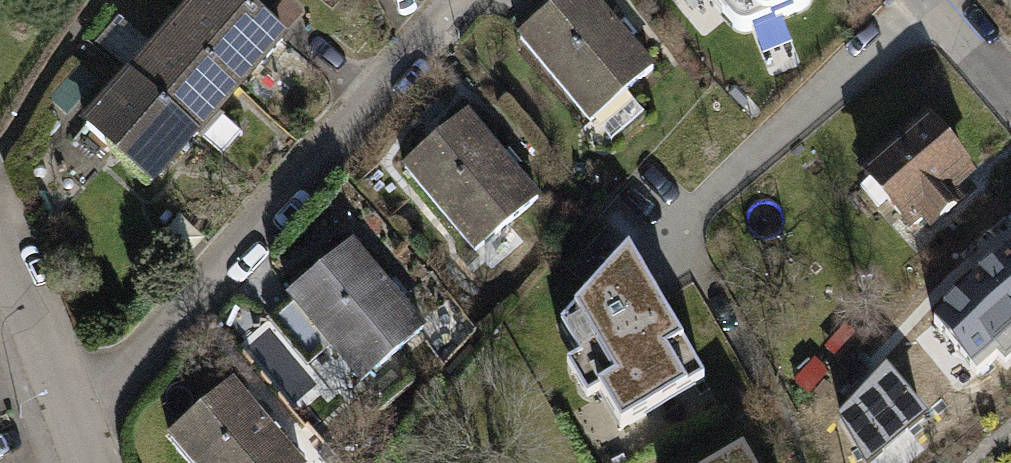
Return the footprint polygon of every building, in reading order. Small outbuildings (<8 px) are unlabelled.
[(154,191),(285,44),(270,32),(287,13),(272,0),(239,0),(236,4),(231,0),(200,0),(85,129),(154,191)] [(519,34),(590,118),(651,67),(595,0),(560,0),(519,34)] [(736,26),(742,32),(750,32),(802,5),(810,1),(810,0),(715,0),(736,26)] [(923,103),(851,162),(906,229),(922,216),(930,226),(959,203),(951,193),(978,170),(923,103)] [(464,116),(403,167),(472,249),(533,198),(464,116)] [(352,242),(289,295),(293,299),(268,320),(305,363),(326,346),(356,381),(422,326),(352,242)] [(934,317),(981,373),(998,358),(1006,366),(1010,362),(1010,250),(980,274),(934,317)] [(631,253),(565,329),(584,362),(572,369),(590,401),(602,394),(621,427),(704,380),(631,253)] [(883,362),(839,415),(863,462),(925,411),(883,362)] [(169,434),(193,462),(306,462),(238,378),(169,434)] [(698,462),(754,462),(740,439),(698,462)]
